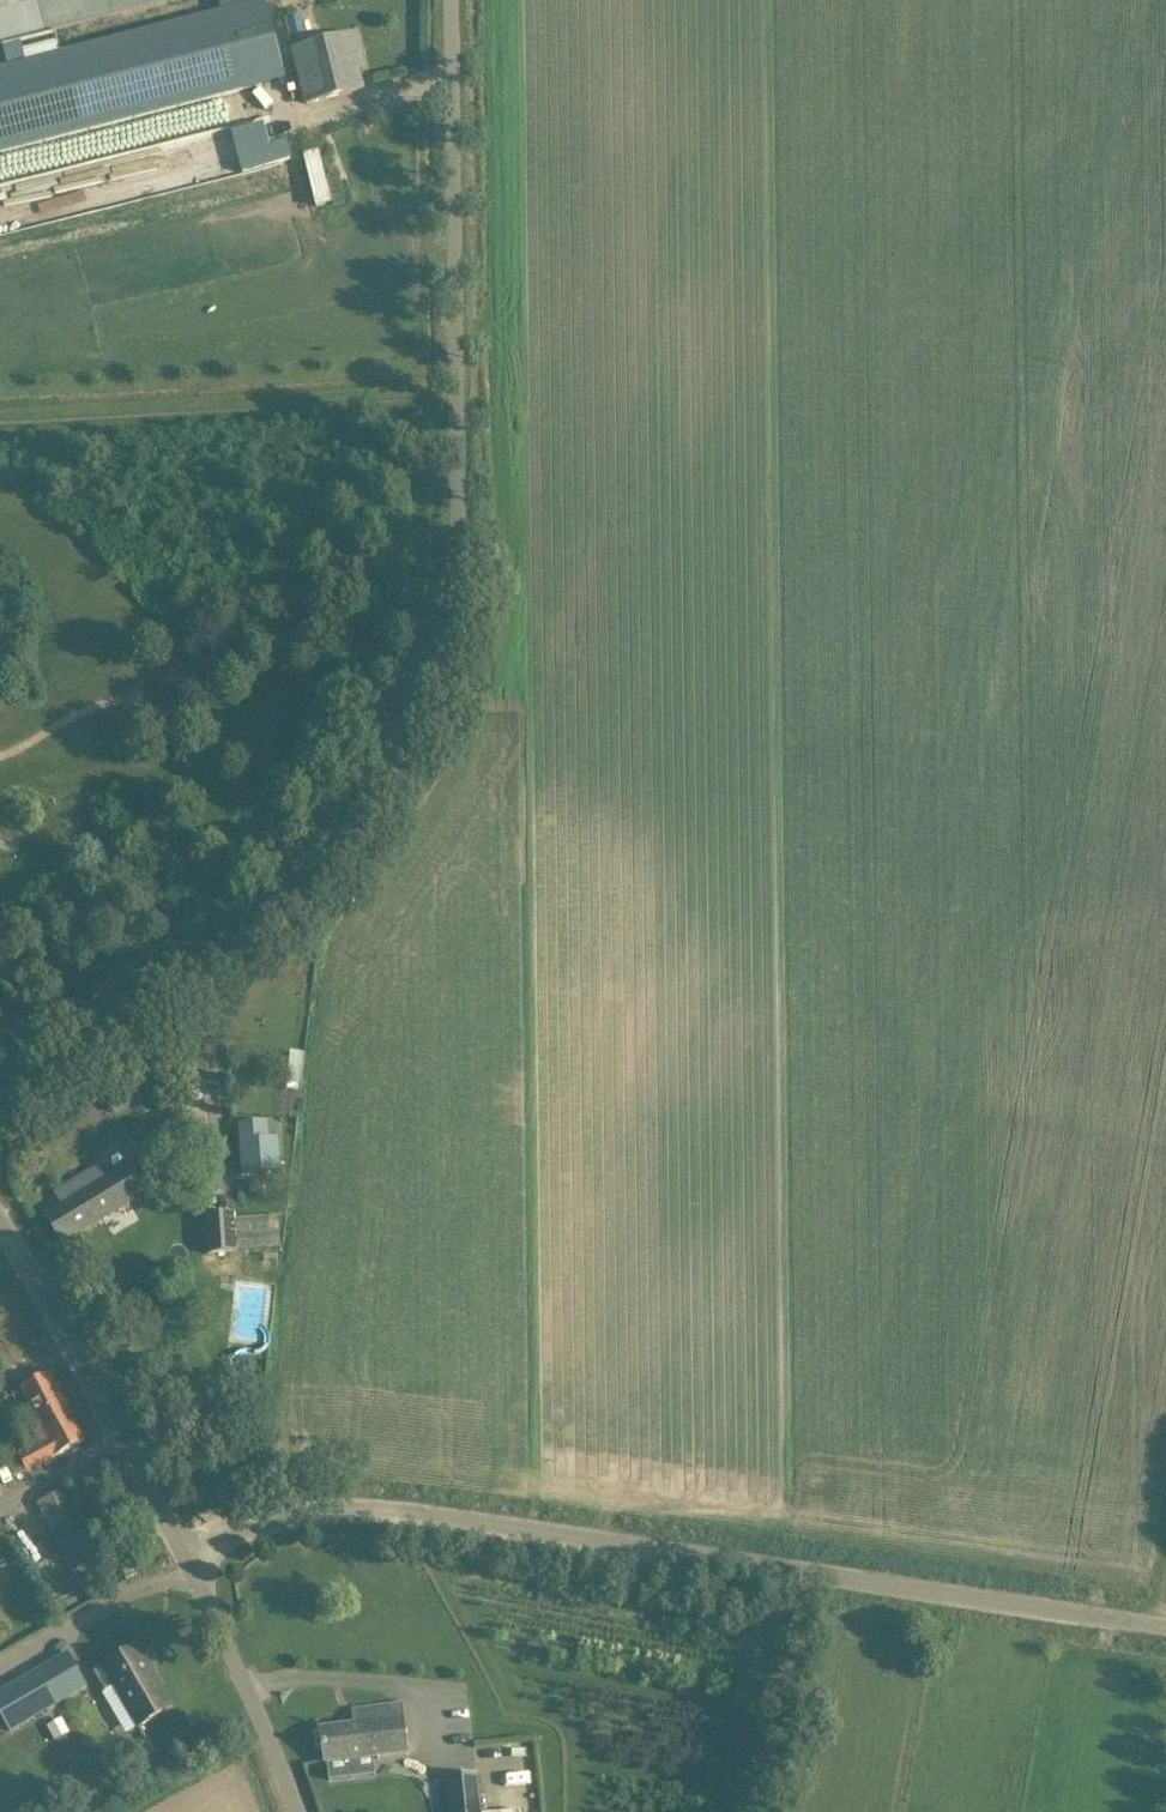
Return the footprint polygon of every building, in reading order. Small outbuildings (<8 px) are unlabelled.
[(0,68),(0,154),(244,90),(235,54),(231,42),(273,31),(265,1),(271,0),(219,0),(222,10),(60,52),(8,66),(0,68)] [(163,4),(176,0),(0,0),(0,47),(163,4)] [(355,34),(332,40),(294,51),(308,104),(340,96),(363,90),(357,69),(363,67),(355,34)] [(25,42),(8,47),(12,63),(29,59),(25,42)] [(242,172),(292,159),(288,141),(270,146),(238,154),(242,172)] [(346,201),(342,173),(325,176),(321,150),(306,152),(314,206),(346,201)] [(129,693),(127,697),(127,702),(130,705),(134,707),(139,707),(142,704),(144,700),(144,695),(141,692),(137,690),(133,690),(129,693)] [(269,1122),(239,1124),(243,1174),(282,1171),(280,1138),(270,1139),(269,1122)] [(106,1179),(99,1166),(63,1188),(71,1200),(45,1215),(63,1244),(149,1192),(131,1163),(106,1179)] [(203,1216),(206,1256),(238,1253),(235,1213),(203,1216)] [(28,1472),(66,1452),(87,1441),(50,1372),(20,1388),(41,1428),(25,1436),(31,1448),(19,1455),(28,1472)] [(57,1494),(38,1504),(60,1547),(90,1532),(63,1480),(52,1486),(57,1494)] [(114,1579),(90,1532),(60,1547),(83,1595),(114,1579)] [(119,1565),(127,1580),(138,1574),(130,1559),(119,1565)] [(106,1691),(115,1686),(139,1727),(173,1707),(138,1646),(95,1672),(106,1691)] [(67,1698),(88,1686),(69,1653),(48,1665),(0,1694),(0,1712),(12,1732),(67,1698)] [(404,1719),(402,1703),(352,1710),(354,1725),(320,1729),(325,1762),(408,1753),(404,1719)] [(65,1723),(50,1731),(55,1741),(70,1733),(65,1723)] [(449,1811),(482,1811),(479,1774),(445,1778),(449,1811)]
